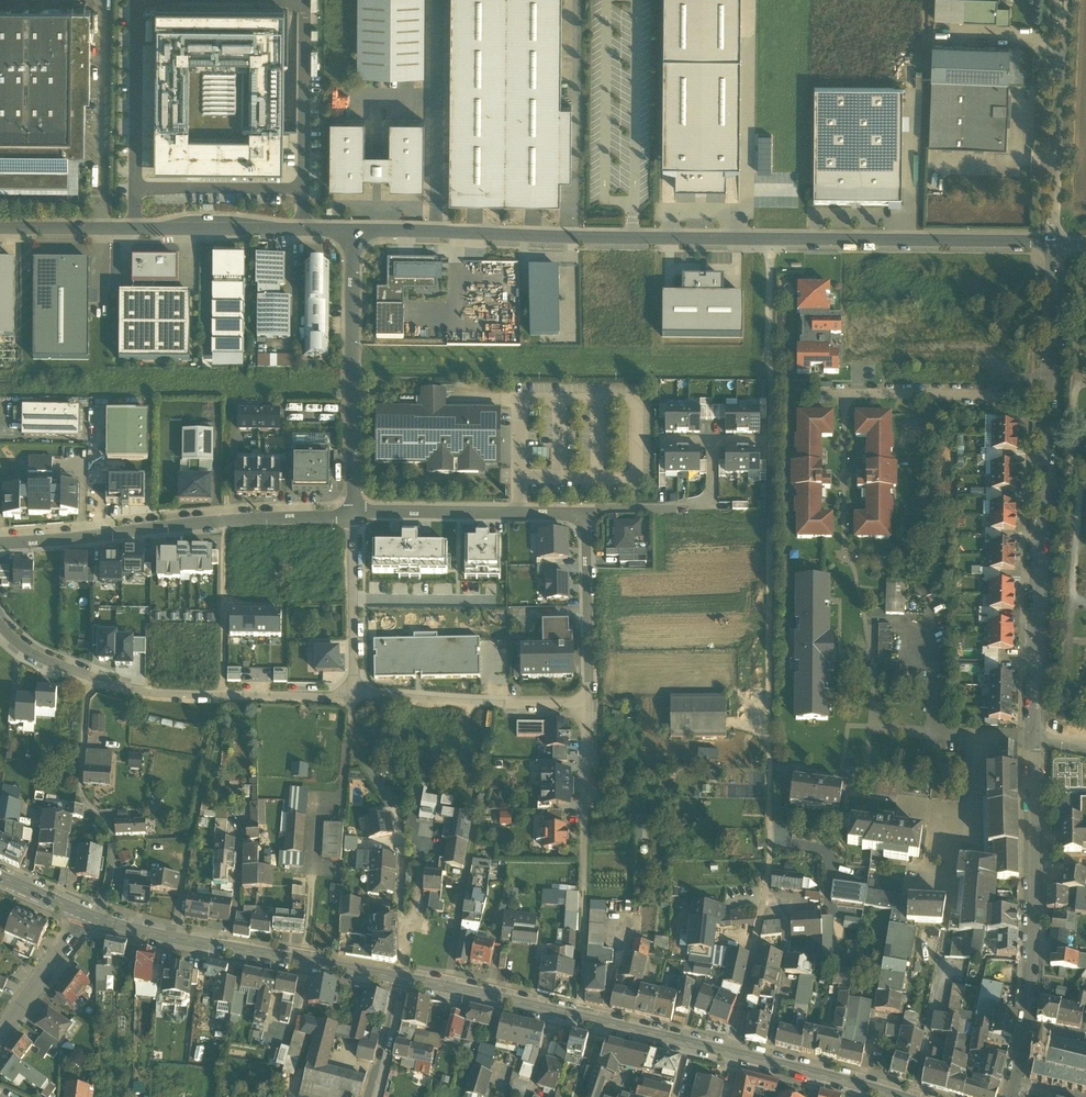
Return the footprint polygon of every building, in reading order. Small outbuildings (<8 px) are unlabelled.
[(357,75),(424,75),(424,0),(358,0),(357,75)] [(449,201),(560,202),(560,178),(571,178),(572,105),(561,105),(562,0),(451,0),(449,201)] [(663,162),(675,162),(675,188),(725,188),(726,162),(740,162),(741,0),(663,0),(663,162)] [(934,19),(948,20),(948,19),(963,20),(963,0),(935,0),(934,19)] [(285,9),(156,8),(155,136),(155,168),(182,169),(283,169),(284,145),(284,132),(285,9)] [(0,10),(0,154),(69,155),(71,10),(0,10)] [(71,10),(69,155),(0,154),(0,168),(69,169),(85,169),(85,99),(90,99),(90,10),(71,10)] [(998,47),(933,45),(931,79),(1008,81),(1009,48),(998,47)] [(1021,48),(1009,48),(1008,81),(1008,82),(1019,82),(1021,48)] [(1008,81),(931,79),(929,145),(1005,148),(1008,82),(1008,81)] [(902,113),(902,88),(814,87),(814,206),(888,206),(901,206),(902,128),(902,113)] [(365,120),(331,119),(330,187),(364,187),(364,176),(389,176),(389,187),(424,187),(424,120),(390,120),(390,153),(365,152),(365,120)] [(182,175),(182,169),(155,168),(155,136),(149,136),(149,174),(182,175)] [(0,168),(0,196),(69,197),(69,169),(0,168)] [(244,255),(214,255),(214,258),(213,258),(213,282),(244,282),(245,282),(245,258),(244,258),(244,255)] [(285,255),(258,255),(258,286),(259,286),(259,299),(280,299),(280,286),(284,287),(285,255)] [(178,259),(133,259),(133,284),(154,284),(178,284),(178,259)] [(0,260),(0,338),(14,338),(15,260),(0,260)] [(60,260),(34,260),(33,360),(89,360),(89,283),(60,283),(60,260)] [(90,261),(60,260),(60,283),(89,283),(90,261)] [(438,260),(388,260),(387,289),(387,290),(404,291),(438,291),(438,278),(435,278),(435,273),(438,273),(438,260)] [(329,264),(306,264),(306,305),(329,305),(329,264)] [(528,269),(530,335),(560,334),(559,268),(528,269)] [(663,338),(742,339),(742,295),(723,295),(723,279),(683,279),(683,295),(663,294),(663,338)] [(244,282),(213,282),(212,356),(213,356),(244,356),(245,287),(244,287),(244,282)] [(154,284),(133,284),(133,293),(154,294),(154,284)] [(798,314),(801,314),(830,314),(830,305),(825,305),(825,296),(830,296),(830,286),(798,286),(798,298),(801,298),(801,304),(798,304),(798,314)] [(387,290),(387,289),(377,289),(377,339),(404,339),(404,291),(387,290)] [(133,293),(120,293),(120,361),(190,361),(190,294),(154,294),(133,293)] [(259,299),(258,299),(258,338),(290,339),(291,299),(280,299),(259,299)] [(329,305),(306,305),(305,331),(329,331),(329,305)] [(801,314),(801,348),(829,349),(831,349),(831,336),(841,336),(841,317),(830,317),(830,314),(801,314)] [(329,339),(309,339),(309,343),(305,343),(305,357),(328,357),(329,339)] [(797,348),(797,374),(811,374),(811,369),(824,369),(824,374),(839,375),(839,354),(829,354),(829,349),(801,348),(797,348)] [(433,392),(423,392),(423,391),(422,391),(422,392),(423,392),(422,409),(408,409),(407,409),(393,409),(392,409),(378,409),(377,409),(378,409),(378,422),(377,422),(377,423),(378,423),(377,436),(377,437),(377,450),(377,463),(377,464),(377,463),(386,463),(387,464),(387,463),(400,464),(401,464),(414,464),(415,464),(428,464),(429,464),(442,464),(443,464),(456,464),(456,465),(456,464),(470,464),(470,465),(470,464),(484,464),(483,465),(484,465),(484,464),(493,464),(493,465),(493,464),(494,464),(499,464),(499,427),(500,427),(499,427),(499,410),(500,410),(499,410),(486,410),(486,409),(486,410),(473,410),(472,409),(472,410),(459,410),(459,409),(458,409),(458,410),(445,410),(445,398),(445,392),(434,392),(434,391),(433,391),(433,392)] [(239,404),(239,412),(257,412),(257,404),(239,404)] [(666,433),(677,433),(678,409),(666,409),(666,420),(666,433)] [(677,433),(688,433),(689,409),(678,409),(677,433)] [(700,409),(689,409),(688,433),(700,433),(700,420),(700,409)] [(726,434),(737,434),(737,409),(726,409),(726,420),(726,434)] [(737,434),(748,434),(748,409),(737,409),(737,434)] [(760,409),(748,409),(748,434),(760,434),(760,420),(760,409)] [(78,411),(25,410),(25,437),(78,437),(78,411)] [(108,461),(147,461),(147,412),(108,412),(108,461)] [(280,413),(257,412),(239,412),(239,430),(280,431),(280,413)] [(832,416),(812,416),(812,415),(798,415),(798,424),(801,424),(801,428),(798,428),(798,437),(796,437),(796,452),(799,452),(799,460),(796,460),(796,466),(792,466),(792,475),(798,475),(798,478),(792,478),(792,487),(796,487),(796,493),(798,493),(798,502),(796,501),(796,516),(798,516),(798,525),(800,525),(800,529),(798,529),(798,538),(811,538),(812,537),(831,537),(832,516),(819,516),(819,502),(821,502),(821,489),(830,489),(830,479),(826,479),(826,474),(821,474),(821,451),(819,451),(819,437),(832,437),(832,416)] [(890,415),(876,415),(876,417),(856,416),(856,437),(869,437),(869,451),(867,451),(867,474),(862,474),(862,479),(858,479),(857,489),(867,489),(867,503),(869,503),(869,517),(856,517),(856,537),(875,538),(875,539),(889,539),(889,530),(887,530),(887,526),(890,526),(890,516),(891,516),(892,502),(889,502),(889,494),(892,494),(892,487),(896,487),(896,479),(890,479),(890,475),(896,475),(896,467),(892,467),(892,461),(890,461),(890,452),(892,452),(892,438),(890,438),(890,428),(887,428),(887,425),(890,425),(890,415)] [(1003,424),(993,424),(993,437),(1017,437),(1017,424),(1003,424)] [(214,432),(183,431),(183,462),(200,462),(213,463),(214,432)] [(274,436),(274,446),(286,446),(286,436),(274,436)] [(1017,437),(993,437),(993,450),(1002,450),(1017,451),(1017,437)] [(292,493),(329,493),(329,447),(293,447),(292,493)] [(546,458),(547,449),(532,449),(532,458),(546,458)] [(666,473),(677,473),(677,449),(666,449),(666,461),(666,473)] [(688,449),(677,449),(677,473),(688,473),(688,449)] [(700,449),(688,449),(688,473),(700,473),(700,462),(700,449)] [(726,474),(737,474),(737,449),(726,449),(726,462),(726,474)] [(737,474),(748,474),(748,449),(737,449),(737,474)] [(760,449),(748,449),(748,474),(760,474),(760,462),(760,449)] [(53,458),(29,457),(29,470),(38,470),(37,475),(44,475),(44,471),(53,471),(53,458)] [(200,462),(190,462),(189,478),(200,478),(200,462)] [(456,464),(443,464),(442,464),(429,464),(429,473),(484,473),(484,465),(483,465),(484,464),(470,464),(470,465),(470,464),(456,464),(456,465),(456,464)] [(1002,464),(992,464),(992,477),(1016,477),(1016,464),(1002,464)] [(252,496),(252,465),(237,465),(237,496),(252,496)] [(252,465),(252,496),(265,497),(265,466),(252,465)] [(265,466),(265,497),(279,497),(279,481),(279,466),(265,466)] [(145,477),(106,477),(106,504),(122,504),(122,507),(129,507),(129,504),(145,504),(145,477)] [(1016,477),(992,477),(992,490),(1002,490),(1016,490),(1016,477)] [(189,478),(180,478),(180,502),(211,502),(211,478),(200,478),(189,478)] [(68,483),(62,482),(62,485),(61,514),(67,514),(78,514),(79,485),(68,485),(68,483)] [(37,488),(52,489),(52,512),(60,513),(60,516),(67,516),(67,514),(61,514),(62,485),(37,485),(37,488)] [(16,486),(15,488),(21,488),(21,512),(29,512),(29,488),(23,488),(23,486),(16,486)] [(21,512),(21,488),(15,488),(5,488),(4,518),(15,518),(21,518),(21,512)] [(37,488),(29,488),(29,512),(29,515),(52,515),(52,512),(52,489),(37,488)] [(1001,503),(991,503),(991,516),(1015,517),(1016,504),(1001,503)] [(1015,517),(991,516),(991,530),(1001,530),(1015,530),(1015,517)] [(640,524),(616,524),(616,550),(620,550),(634,550),(633,535),(640,535),(640,524)] [(421,574),(447,574),(448,544),(418,544),(418,533),(403,533),(402,544),(373,544),(373,573),(397,574),(397,579),(421,579),(421,574)] [(567,533),(541,533),(541,560),(557,560),(567,560),(567,533)] [(465,574),(501,574),(501,539),(490,539),(490,534),(477,534),(477,539),(465,539),(465,574)] [(1000,543),(991,543),(990,556),(1014,557),(1015,543),(1000,543)] [(634,550),(620,550),(616,550),(607,550),(607,557),(620,556),(620,563),(647,563),(647,550),(634,550)] [(123,557),(123,577),(145,577),(145,566),(145,551),(123,551),(123,557)] [(180,576),(190,576),(190,552),(180,552),(179,556),(181,556),(180,576)] [(190,576),(200,576),(201,552),(190,552),(190,576)] [(212,552),(201,552),(200,576),(212,576),(212,566),(212,552)] [(158,580),(169,580),(169,556),(159,556),(158,580)] [(179,556),(169,556),(169,580),(180,580),(180,576),(181,556),(179,556)] [(1014,557),(990,556),(990,569),(1000,569),(1014,570),(1014,557)] [(88,557),(67,557),(67,570),(67,573),(87,573),(87,570),(88,557)] [(101,583),(123,583),(123,577),(123,557),(101,557),(101,583)] [(34,564),(14,564),(14,589),(33,590),(34,564)] [(537,566),(537,577),(547,576),(557,576),(557,566),(537,566)] [(0,567),(0,580),(3,580),(3,587),(9,587),(9,567),(0,567)] [(87,573),(67,573),(67,583),(87,584),(87,573)] [(547,576),(547,601),(568,601),(568,576),(557,576),(547,576)] [(828,578),(797,579),(796,720),(827,720),(828,671),(833,671),(834,631),(828,631),(828,578)] [(937,578),(926,579),(927,597),(938,597),(937,578)] [(905,582),(887,581),(886,614),(903,615),(905,582)] [(1000,583),(990,583),(989,596),(1014,596),(1014,583),(1000,583)] [(1014,596),(989,596),(989,609),(1013,609),(1014,596)] [(244,613),(231,612),(231,637),(244,637),(244,613)] [(256,613),(244,613),(244,637),(256,637),(256,613)] [(269,613),(256,613),(256,637),(268,637),(269,613)] [(283,613),(269,613),(268,637),(282,637),(283,613)] [(999,623),(989,622),(988,636),(1013,636),(1013,623),(999,623)] [(544,649),(573,648),(573,636),(567,636),(567,624),(543,624),(544,649)] [(892,625),(879,625),(878,664),(891,665),(892,625)] [(100,661),(116,661),(116,639),(116,635),(100,635),(100,648),(100,661)] [(422,640),(374,641),(375,653),(376,653),(376,659),(375,659),(375,680),(416,679),(416,675),(421,675),(421,679),(481,678),(480,657),(478,657),(478,651),(480,651),(480,639),(438,640),(438,635),(422,636),(422,640)] [(1013,636),(988,636),(988,649),(998,649),(1012,649),(1013,636)] [(133,640),(116,639),(116,661),(115,666),(132,666),(133,640)] [(146,640),(133,640),(133,655),(145,655),(146,640)] [(329,642),(310,642),(310,653),(316,652),(316,651),(330,651),(329,642)] [(573,678),(573,648),(544,649),(520,649),(521,679),(573,678)] [(316,651),(316,652),(317,673),(339,672),(338,655),(338,650),(330,651),(316,651)] [(901,668),(892,668),(892,679),(900,679),(901,668)] [(998,675),(990,675),(990,687),(1012,687),(1012,676),(998,675)] [(649,686),(670,686),(670,678),(649,678),(649,686)] [(900,679),(892,679),(891,701),(898,701),(900,679)] [(1012,687),(990,687),(989,698),(1011,698),(1012,687)] [(57,690),(38,689),(38,699),(37,711),(56,713),(57,690)] [(37,711),(38,699),(18,698),(17,725),(36,726),(37,711)] [(726,698),(671,698),(671,738),(726,737),(726,698)] [(1011,698),(989,698),(989,709),(1011,709),(1011,698)] [(1011,709),(989,709),(989,720),(998,720),(1011,720),(1011,709)] [(100,713),(90,713),(89,731),(99,732),(100,718),(99,718),(100,713)] [(547,723),(517,723),(517,737),(546,738),(547,738),(547,723)] [(568,724),(547,723),(547,738),(547,748),(553,748),(567,748),(567,740),(570,740),(570,732),(568,732),(568,724)] [(1017,747),(998,747),(998,769),(1017,769),(1017,747)] [(567,748),(553,748),(553,762),(556,762),(567,762),(567,748)] [(113,754),(86,752),(84,786),(111,787),(113,754)] [(138,755),(131,754),(130,767),(141,768),(142,759),(138,759),(138,755)] [(556,771),(556,762),(553,762),(536,762),(536,771),(542,771),(556,771)] [(292,763),(291,778),(308,778),(308,764),(292,763)] [(998,769),(987,769),(987,807),(1017,807),(1017,769),(998,769)] [(542,771),(542,788),(569,789),(569,772),(556,771),(542,771)] [(836,784),(794,778),(793,778),(790,805),(791,805),(791,804),(832,810),(839,811),(842,785),(836,784)] [(258,781),(250,781),(250,784),(252,784),(253,786),(253,796),(258,796),(258,781)] [(4,784),(0,809),(0,824),(7,825),(14,827),(20,788),(4,784)] [(569,789),(542,788),(542,789),(542,804),(542,805),(553,805),(569,805),(569,789)] [(306,797),(290,796),(289,817),(305,819),(306,797)] [(1081,818),(1062,818),(1062,852),(1082,852),(1082,846),(1085,846),(1085,799),(1081,799),(1081,818)] [(451,804),(422,800),(419,820),(448,824),(450,814),(451,804)] [(59,805),(45,803),(41,833),(42,833),(55,835),(58,815),(57,815),(59,805)] [(67,806),(59,805),(57,815),(58,815),(66,816),(67,806)] [(84,808),(67,806),(66,816),(73,817),(73,818),(83,819),(84,808)] [(1017,807),(987,807),(988,846),(993,846),(1017,846),(1017,823),(1017,807)] [(510,825),(510,812),(498,812),(498,825),(510,825)] [(553,812),(548,812),(547,824),(548,824),(548,826),(561,826),(561,824),(562,824),(562,812),(553,812)] [(471,817),(450,814),(448,824),(446,841),(448,841),(467,844),(471,817)] [(66,816),(58,815),(55,835),(68,837),(70,837),(73,818),(73,817),(66,816)] [(389,815),(378,817),(382,837),(393,835),(389,815)] [(305,819),(289,817),(286,853),(302,854),(305,819)] [(378,817),(368,819),(369,829),(372,840),(382,837),(378,817)] [(135,822),(115,824),(116,835),(142,835),(145,834),(145,830),(145,821),(145,820),(135,820),(135,822)] [(227,822),(216,821),(215,840),(217,840),(217,839),(226,840),(227,822)] [(874,824),(851,821),(848,844),(863,847),(862,850),(871,851),(874,824)] [(892,824),(884,823),(883,825),(874,824),(871,851),(884,853),(883,858),(907,862),(908,856),(918,857),(921,830),(892,826),(892,824)] [(252,824),(247,825),(249,840),(258,840),(258,824),(252,824)] [(14,827),(7,825),(6,838),(10,840),(9,842),(14,844),(16,827),(14,827)] [(343,826),(325,825),(323,860),(341,861),(343,826)] [(548,826),(544,826),(544,833),(536,833),(536,842),(544,842),(544,850),(566,850),(566,842),(569,842),(569,834),(566,834),(566,826),(561,826),(548,826)] [(23,829),(16,827),(14,844),(19,847),(19,846),(20,845),(22,845),(23,829)] [(636,827),(636,840),(649,840),(649,827),(636,827)] [(151,830),(145,830),(145,834),(142,835),(142,840),(150,840),(151,835),(151,830)] [(55,835),(42,833),(40,847),(36,860),(35,865),(47,866),(47,862),(53,862),(53,859),(66,860),(67,845),(68,837),(55,835)] [(0,838),(0,839),(0,860),(6,862),(14,844),(9,842),(0,838)] [(226,840),(217,839),(217,840),(216,853),(234,855),(235,841),(226,840)] [(467,844),(448,841),(445,861),(444,867),(447,867),(463,870),(467,844)] [(14,844),(6,862),(19,869),(28,850),(19,846),(19,847),(14,844)] [(701,845),(692,845),(692,854),(702,854),(701,845)] [(993,863),(959,858),(956,878),(964,880),(961,917),(959,932),(974,934),(974,933),(984,934),(984,935),(986,935),(993,935),(997,935),(1017,936),(1018,913),(992,912),(996,879),(1018,880),(1018,854),(1018,846),(1017,846),(993,846),(993,863)] [(80,850),(72,848),(69,869),(77,870),(80,850)] [(259,853),(259,848),(243,848),(243,868),(244,868),(259,868),(259,853)] [(102,852),(80,849),(77,870),(77,877),(98,879),(102,852)] [(130,851),(119,854),(121,863),(132,860),(130,851)] [(385,855),(359,852),(358,872),(368,873),(369,873),(382,874),(385,855)] [(234,855),(216,853),(216,857),(215,868),(213,868),(211,883),(221,884),(225,884),(226,869),(233,869),(234,855)] [(302,854),(286,853),(280,853),(279,866),(301,868),(302,854)] [(398,856),(385,855),(382,874),(394,875),(395,875),(398,856)] [(491,862),(480,860),(478,874),(490,876),(491,862)] [(445,861),(439,861),(437,875),(442,875),(446,875),(447,867),(444,867),(445,861)] [(259,868),(244,868),(244,889),(258,888),(259,868)] [(273,869),(259,868),(258,888),(273,889),(273,869)] [(1064,871),(1062,889),(1077,891),(1084,891),(1085,875),(1085,874),(1064,871)] [(140,874),(126,872),(126,881),(131,882),(131,881),(139,882),(140,874)] [(382,874),(369,873),(367,895),(378,896),(378,892),(386,892),(386,894),(392,894),(394,875),(382,874)] [(179,877),(153,874),(152,883),(151,890),(177,892),(179,877)] [(803,878),(773,874),(772,888),(802,892),(803,878)] [(437,875),(425,875),(423,893),(430,893),(441,893),(442,875),(437,875)] [(446,875),(442,875),(441,893),(440,900),(458,901),(462,875),(446,875)] [(476,881),(470,880),(467,898),(479,899),(480,895),(474,894),(476,881)] [(139,882),(131,881),(131,882),(129,902),(149,904),(151,890),(152,883),(139,882)] [(232,885),(225,884),(221,884),(221,891),(231,892),(232,885)] [(832,902),(864,907),(866,891),(867,890),(834,885),(832,902)] [(306,888),(293,887),(292,897),(305,898),(306,888)] [(1065,889),(1047,889),(1047,909),(1062,909),(1065,907),(1065,889)] [(566,892),(543,891),(542,905),(557,906),(558,900),(565,900),(566,892)] [(908,899),(866,891),(864,907),(892,912),(889,926),(914,929),(915,923),(942,924),(945,901),(908,899)] [(1077,891),(1075,911),(1075,914),(1076,914),(1085,915),(1085,892),(1084,891),(1077,891)] [(568,893),(566,892),(565,900),(564,911),(578,912),(577,908),(578,893),(568,893)] [(820,894),(806,892),(805,899),(811,900),(810,902),(819,903),(820,894)] [(441,893),(430,893),(427,911),(443,913),(444,906),(440,905),(440,900),(441,893)] [(212,898),(190,895),(186,918),(208,922),(208,920),(212,900),(212,898)] [(479,899),(467,898),(464,914),(475,915),(482,916),(487,900),(479,899)] [(232,902),(222,900),(221,901),(212,900),(208,920),(210,920),(210,919),(228,923),(232,902)] [(360,903),(342,902),(341,917),(341,918),(353,918),(353,919),(359,919),(360,903)] [(722,907),(694,904),(692,920),(714,923),(720,924),(722,907)] [(305,907),(296,906),(296,915),(304,916),(305,907)] [(256,909),(245,908),(244,915),(252,917),(256,917),(256,910),(256,909)] [(269,911),(256,910),(256,917),(268,919),(269,911)] [(16,912),(5,935),(19,941),(35,948),(38,950),(49,926),(17,912),(16,912)] [(505,914),(497,912),(494,925),(503,927),(505,914)] [(604,912),(589,912),(588,947),(603,949),(604,912)] [(276,913),(275,913),(274,931),(289,932),(290,915),(281,914),(276,913)] [(1072,914),(1067,913),(1067,916),(1065,931),(1074,932),(1076,914),(1075,914),(1072,914)] [(475,915),(464,914),(463,922),(474,924),(475,915)] [(515,915),(505,914),(503,927),(513,928),(515,915)] [(576,915),(567,914),(564,932),(574,933),(576,915)] [(821,914),(789,915),(790,938),(814,936),(822,936),(821,914)] [(296,915),(290,915),(289,932),(303,933),(304,916),(296,915)] [(535,918),(515,915),(513,928),(512,937),(511,943),(537,946),(538,932),(533,931),(535,918)] [(251,919),(237,916),(235,923),(251,926),(252,921),(251,921),(251,919)] [(842,928),(858,930),(860,918),(844,916),(842,928)] [(961,917),(951,916),(948,931),(959,932),(961,917)] [(1061,919),(1053,918),(1052,930),(1063,931),(1065,931),(1067,916),(1061,916),(1061,919)] [(256,917),(252,917),(252,921),(251,926),(250,931),(251,932),(270,935),(271,919),(268,919),(256,917)] [(353,918),(341,918),(340,934),(352,935),(353,919),(353,918)] [(387,920),(374,919),(374,920),(372,920),(371,921),(370,926),(372,927),(374,928),(373,938),(396,939),(397,919),(387,919),(387,920)] [(714,923),(692,920),(689,948),(711,950),(714,923)] [(474,924),(463,922),(456,962),(467,964),(471,944),(475,945),(476,941),(480,925),(474,924)] [(251,926),(235,923),(233,936),(250,939),(251,932),(250,931),(251,926)] [(775,925),(763,927),(761,937),(763,937),(776,936),(775,925)] [(914,929),(889,926),(883,962),(906,965),(906,966),(909,966),(910,956),(915,930),(914,929)] [(513,928),(503,927),(502,935),(512,937),(513,928)] [(1063,931),(1052,930),(1050,941),(1062,942),(1063,931)] [(574,933),(564,932),(562,950),(573,951),(575,933),(574,933)] [(984,934),(974,933),(974,934),(972,944),(970,959),(980,960),(984,935),(984,934)] [(1017,936),(997,935),(997,956),(1017,957),(1017,936)] [(822,936),(814,936),(812,963),(812,964),(821,964),(822,945),(822,936)] [(396,939),(373,938),(373,944),(373,950),(373,960),(393,963),(397,960),(396,939)] [(669,939),(655,938),(653,950),(654,950),(652,959),(662,960),(664,951),(669,951),(669,939)] [(127,945),(107,940),(104,955),(103,962),(111,961),(111,956),(124,959),(127,945)] [(347,940),(339,940),(338,954),(346,955),(347,940)] [(650,943),(635,940),(631,956),(646,959),(650,943)] [(968,941),(953,940),(950,958),(964,959),(966,944),(968,944),(968,941)] [(35,948),(19,941),(13,953),(29,960),(35,948)] [(494,945),(476,941),(475,945),(471,962),(489,966),(494,945)] [(968,944),(966,944),(964,959),(970,959),(972,944),(968,944)] [(603,949),(588,947),(587,969),(597,970),(598,965),(612,966),(613,951),(603,949)] [(562,950),(547,948),(546,962),(558,963),(572,965),(573,951),(562,950)] [(156,952),(140,949),(139,955),(137,966),(135,979),(135,982),(135,984),(151,985),(152,969),(153,969),(154,966),(156,952)] [(365,949),(364,949),(363,958),(373,960),(373,950),(365,949)] [(749,954),(729,950),(727,964),(726,969),(723,983),(735,986),(742,987),(749,954)] [(782,955),(758,950),(755,966),(778,971),(782,955)] [(1061,952),(1049,951),(1047,965),(1063,967),(1064,954),(1061,954),(1061,952)] [(139,955),(133,954),(128,983),(135,982),(135,980),(135,979),(137,966),(139,955)] [(1078,956),(1064,954),(1063,967),(1077,969),(1078,956)] [(499,969),(506,970),(507,956),(501,955),(499,969)] [(631,956),(628,955),(623,974),(617,972),(617,978),(641,983),(642,983),(646,959),(631,956)] [(1078,956),(1077,969),(1085,970),(1085,956),(1078,956)] [(812,963),(788,957),(785,972),(801,975),(810,977),(812,964),(812,963)] [(228,966),(208,961),(205,976),(219,979),(222,979),(221,984),(218,1004),(233,1006),(234,993),(236,981),(225,980),(228,966)] [(546,962),(543,961),(542,975),(552,977),(553,977),(554,968),(557,968),(558,963),(546,962)] [(906,965),(883,962),(878,993),(890,995),(901,996),(906,966),(906,965)] [(572,965),(558,963),(557,968),(554,968),(553,977),(555,977),(571,979),(573,965),(572,965)] [(695,965),(685,963),(683,974),(693,975),(695,965)] [(103,964),(98,964),(98,968),(96,968),(96,993),(105,993),(105,977),(105,969),(103,969),(103,964)] [(712,967),(695,965),(693,975),(710,978),(712,967)] [(159,967),(154,966),(153,969),(152,969),(151,985),(157,986),(158,981),(159,967)] [(176,968),(166,967),(164,982),(163,994),(189,997),(191,985),(192,971),(192,970),(183,969),(183,967),(176,966),(176,968)] [(778,971),(755,966),(750,988),(760,990),(761,983),(776,986),(778,971)] [(90,975),(79,967),(74,973),(85,981),(90,975)] [(166,968),(159,967),(158,981),(164,982),(166,968)] [(264,974),(244,969),(240,989),(248,991),(247,996),(252,997),(253,992),(260,993),(261,990),(264,974)] [(597,970),(587,969),(586,994),(604,995),(605,971),(597,970)] [(853,973),(835,970),(832,986),(838,987),(850,988),(853,973)] [(74,973),(72,971),(64,983),(81,996),(89,984),(85,981),(74,973)] [(199,972),(192,971),(191,985),(197,986),(198,975),(199,972)] [(279,977),(264,974),(261,990),(272,993),(275,994),(279,977)] [(205,976),(198,975),(197,986),(196,992),(203,993),(205,976)] [(810,977),(801,975),(796,1004),(809,1006),(814,977),(810,977)] [(298,981),(279,977),(275,994),(295,998),(298,981)] [(641,983),(617,978),(615,990),(638,996),(640,988),(641,983)] [(336,984),(312,980),(308,1004),(332,1008),(336,984)] [(552,982),(539,980),(538,992),(554,995),(555,982),(552,982)] [(694,984),(679,981),(676,1011),(688,1014),(694,984)] [(1003,987),(983,982),(977,1006),(997,1010),(998,1011),(1003,987)] [(81,996),(64,983),(55,994),(68,1004),(73,1007),(81,996)] [(674,989),(661,986),(659,992),(653,1018),(671,1022),(677,997),(673,996),(674,989)] [(965,988),(953,986),(948,1017),(959,1019),(965,988)] [(720,993),(704,987),(695,1011),(710,1017),(720,993)] [(850,988),(838,987),(837,993),(840,994),(840,993),(849,995),(850,988)] [(659,992),(640,988),(638,996),(634,1014),(653,1018),(659,992)] [(760,990),(750,988),(748,999),(758,1001),(759,997),(760,990)] [(272,993),(261,990),(260,993),(256,1012),(266,1015),(266,1014),(269,1000),(270,1000),(272,993)] [(389,995),(365,990),(361,1008),(368,1010),(367,1015),(384,1019),(389,995)] [(638,996),(615,990),(611,1008),(634,1014),(638,996)] [(242,995),(234,993),(233,1006),(231,1015),(232,1016),(236,1016),(240,1017),(242,995)] [(735,1000),(720,993),(710,1017),(710,1018),(726,1024),(735,1000)] [(849,995),(840,993),(840,994),(837,1011),(846,1012),(849,999),(849,995)] [(878,993),(877,993),(875,1010),(888,1012),(890,995),(878,993)] [(604,995),(586,994),(585,1002),(602,1006),(604,995)] [(1080,994),(1077,1008),(1084,1009),(1085,1000),(1085,998),(1080,994)] [(901,996),(890,995),(888,1012),(899,1013),(900,1005),(901,996)] [(68,1004),(57,996),(53,1001),(64,1009),(68,1004)] [(430,1001),(411,998),(410,998),(409,998),(408,999),(402,1024),(411,1025),(426,1028),(430,1001)] [(870,1003),(849,999),(846,1012),(843,1032),(842,1037),(841,1044),(864,1050),(870,1014),(868,1013),(870,1003)] [(1060,1004),(1040,1000),(1037,1021),(1056,1024),(1060,1005),(1060,1004)] [(293,1006),(284,1004),(280,1022),(289,1024),(290,1018),(293,1006)] [(1077,1008),(1060,1005),(1056,1024),(1079,1028),(1084,1009),(1077,1008)] [(493,1012),(470,1006),(466,1022),(476,1025),(489,1028),(493,1012)] [(997,1010),(977,1006),(976,1016),(973,1030),(987,1033),(993,1034),(997,1010)] [(361,1008),(357,1007),(351,1029),(352,1029),(363,1032),(367,1015),(368,1010),(361,1008)] [(773,1009),(765,1008),(764,1013),(762,1013),(760,1015),(760,1018),(771,1020),(773,1009)] [(998,1011),(997,1010),(993,1034),(1011,1038),(1016,1014),(998,1011)] [(70,1026),(49,1011),(42,1020),(42,1019),(38,1025),(39,1025),(37,1028),(44,1033),(56,1041),(58,1042),(59,1041),(70,1026)] [(846,1012),(837,1011),(834,1027),(837,1031),(843,1032),(846,1012)] [(266,1015),(256,1012),(254,1026),(264,1028),(267,1014),(266,1014),(266,1015)] [(452,1013),(451,1019),(451,1020),(450,1023),(449,1027),(450,1027),(448,1035),(446,1042),(453,1044),(453,1043),(454,1039),(460,1040),(465,1022),(458,1021),(460,1015),(460,1014),(452,1012),(452,1013)] [(972,1014),(961,1012),(960,1019),(961,1019),(960,1020),(970,1022),(972,1014)] [(948,1017),(935,1014),(931,1032),(949,1036),(958,1037),(958,1036),(960,1020),(961,1019),(960,1019),(948,1017)] [(760,1018),(748,1015),(747,1022),(748,1022),(745,1040),(766,1044),(771,1020),(760,1018)] [(800,1016),(798,1032),(804,1034),(805,1029),(807,1017),(800,1016)] [(305,1019),(298,1017),(295,1032),(301,1034),(305,1019)] [(918,1020),(904,1017),(901,1030),(902,1030),(915,1033),(918,1020)] [(525,1023),(503,1018),(497,1041),(519,1046),(520,1043),(525,1023)] [(320,1022),(305,1019),(301,1034),(306,1035),(315,1037),(320,1022)] [(315,1037),(308,1065),(322,1068),(325,1059),(327,1060),(334,1037),(337,1026),(320,1022),(315,1037)] [(450,1023),(444,1022),(441,1036),(440,1041),(446,1042),(448,1035),(450,1027),(449,1027),(450,1023)] [(476,1025),(466,1022),(465,1022),(460,1040),(472,1043),(476,1025)] [(545,1028),(525,1023),(520,1043),(532,1046),(540,1048),(545,1028)] [(225,1026),(212,1024),(210,1032),(224,1034),(225,1026)] [(411,1025),(402,1024),(397,1042),(407,1044),(410,1030),(411,1025)] [(886,1026),(877,1024),(875,1035),(885,1037),(886,1026)] [(351,1029),(337,1026),(334,1037),(349,1041),(350,1039),(352,1029),(351,1029)] [(900,1030),(886,1026),(885,1037),(897,1040),(900,1030)] [(798,1032),(779,1028),(775,1045),(801,1052),(804,1034),(798,1032)] [(363,1032),(352,1029),(350,1039),(357,1041),(362,1039),(363,1032)] [(819,1032),(805,1029),(804,1034),(801,1052),(815,1055),(819,1032)] [(415,1032),(410,1030),(407,1044),(412,1045),(415,1032)] [(915,1033),(902,1030),(895,1056),(896,1057),(890,1075),(904,1079),(910,1061),(917,1063),(923,1034),(915,1033)] [(987,1033),(973,1030),(970,1052),(982,1054),(987,1033)] [(301,1034),(295,1032),(290,1049),(285,1067),(284,1070),(295,1073),(306,1035),(301,1034)] [(842,1037),(819,1032),(815,1055),(838,1060),(841,1044),(842,1037)] [(56,1041),(44,1033),(40,1039),(52,1047),(56,1041)] [(569,1047),(567,1055),(572,1056),(582,1059),(588,1037),(587,1037),(574,1034),(573,1033),(569,1047)] [(567,1036),(559,1034),(556,1044),(558,1045),(565,1046),(567,1036)] [(32,1045),(17,1035),(6,1050),(14,1057),(20,1061),(32,1045)] [(372,1035),(369,1044),(377,1046),(379,1037),(372,1035)] [(958,1037),(949,1036),(943,1063),(952,1065),(952,1064),(954,1055),(957,1041),(958,1037)] [(1083,1048),(1084,1046),(1082,1045),(1082,1046),(1074,1044),(1074,1043),(1072,1043),(1071,1045),(1063,1044),(1064,1041),(1062,1041),(1061,1043),(1053,1041),(1054,1038),(1052,1038),(1051,1041),(1042,1038),(1040,1036),(1039,1037),(1040,1039),(1038,1050),(1034,1049),(1033,1047),(1032,1048),(1033,1050),(1030,1064),(1027,1065),(1028,1067),(1031,1065),(1033,1066),(1031,1077),(1029,1078),(1030,1080),(1032,1078),(1041,1081),(1041,1083),(1043,1084),(1043,1081),(1052,1083),(1051,1086),(1053,1086),(1053,1085),(1061,1087),(1061,1088),(1063,1089),(1064,1086),(1072,1088),(1071,1091),(1073,1091),(1074,1088),(1082,1090),(1081,1093),(1083,1093),(1084,1091),(1085,1091),(1085,1049),(1083,1048)] [(1000,1044),(1009,1046),(1010,1039),(1001,1037),(1000,1044)] [(52,1047),(40,1039),(35,1046),(41,1050),(38,1055),(44,1059),(47,1056),(49,1052),(52,1047)] [(59,1041),(58,1042),(56,1041),(52,1047),(59,1052),(64,1045),(59,1041)] [(625,1046),(607,1041),(600,1061),(601,1061),(598,1070),(608,1074),(608,1075),(615,1077),(618,1067),(625,1046)] [(965,1042),(957,1041),(954,1055),(963,1058),(965,1042)] [(369,1044),(362,1042),(358,1060),(373,1063),(377,1046),(369,1044)] [(407,1044),(397,1042),(393,1058),(408,1061),(412,1045),(407,1044)] [(486,1045),(480,1044),(477,1056),(492,1060),(496,1048),(494,1048),(494,1047),(486,1045)] [(864,1050),(841,1044),(838,1060),(861,1066),(864,1050)] [(412,1045),(408,1061),(431,1065),(434,1050),(412,1045)] [(569,1047),(565,1046),(558,1045),(556,1052),(567,1055),(569,1047)] [(532,1046),(530,1054),(527,1053),(523,1064),(534,1068),(538,1057),(540,1048),(532,1046)] [(650,1052),(625,1046),(618,1067),(643,1073),(650,1052)] [(290,1049),(282,1047),(281,1052),(277,1063),(277,1065),(285,1067),(290,1049)] [(938,1051),(928,1049),(926,1064),(935,1067),(938,1051)] [(281,1052),(274,1050),(271,1061),(277,1063),(281,1052)] [(680,1059),(650,1052),(643,1073),(673,1081),(680,1059)] [(989,1056),(982,1054),(970,1052),(977,1068),(980,1070),(977,1077),(1000,1084),(1006,1061),(993,1058),(989,1057),(989,1056)] [(1007,1055),(995,1052),(993,1058),(1006,1061),(1007,1055)] [(963,1058),(954,1055),(952,1064),(965,1067),(966,1058),(963,1058)] [(14,1057),(1,1075),(11,1083),(19,1073),(41,1090),(47,1081),(20,1061),(14,1057)] [(564,1065),(546,1060),(542,1074),(560,1079),(564,1065)] [(935,1067),(926,1064),(922,1085),(946,1091),(950,1071),(944,1069),(935,1067)] [(965,1067),(952,1064),(952,1065),(951,1069),(960,1072),(965,1073),(965,1067)] [(308,1065),(303,1084),(353,1096),(354,1096),(361,1096),(365,1079),(322,1068),(308,1065)] [(595,1070),(587,1067),(583,1080),(591,1082),(595,1070)] [(473,1069),(467,1092),(466,1093),(481,1096),(483,1096),(490,1074),(473,1069)] [(960,1072),(951,1069),(951,1071),(950,1071),(946,1091),(963,1096),(966,1082),(966,1079),(958,1077),(960,1072)] [(595,1070),(591,1082),(588,1090),(591,1091),(589,1096),(600,1096),(601,1096),(608,1075),(608,1074),(598,1070),(595,1070)] [(738,1072),(733,1096),(748,1096),(750,1089),(753,1075),(738,1072)] [(542,1074),(538,1087),(554,1092),(555,1093),(560,1079),(542,1074)] [(977,1077),(973,1076),(971,1084),(998,1092),(1000,1084),(977,1077)] [(698,1077),(693,1096),(705,1096),(706,1093),(709,1094),(710,1093),(711,1093),(714,1081),(698,1077)] [(779,1082),(758,1077),(754,1090),(775,1094),(779,1082)] [(711,1093),(710,1093),(709,1094),(706,1093),(705,1096),(720,1096),(723,1083),(714,1081),(711,1093)] [(966,1082),(963,1096),(965,1096),(997,1096),(998,1092),(971,1084),(966,1082)] [(49,1084),(42,1095),(45,1096),(50,1096),(56,1089),(49,1084)] [(303,1084),(300,1096),(353,1096),(303,1084)] [(95,1089),(70,1085),(68,1096),(94,1096),(95,1089)] [(644,1085),(642,1092),(637,1091),(636,1096),(670,1096),(671,1091),(644,1085)]
